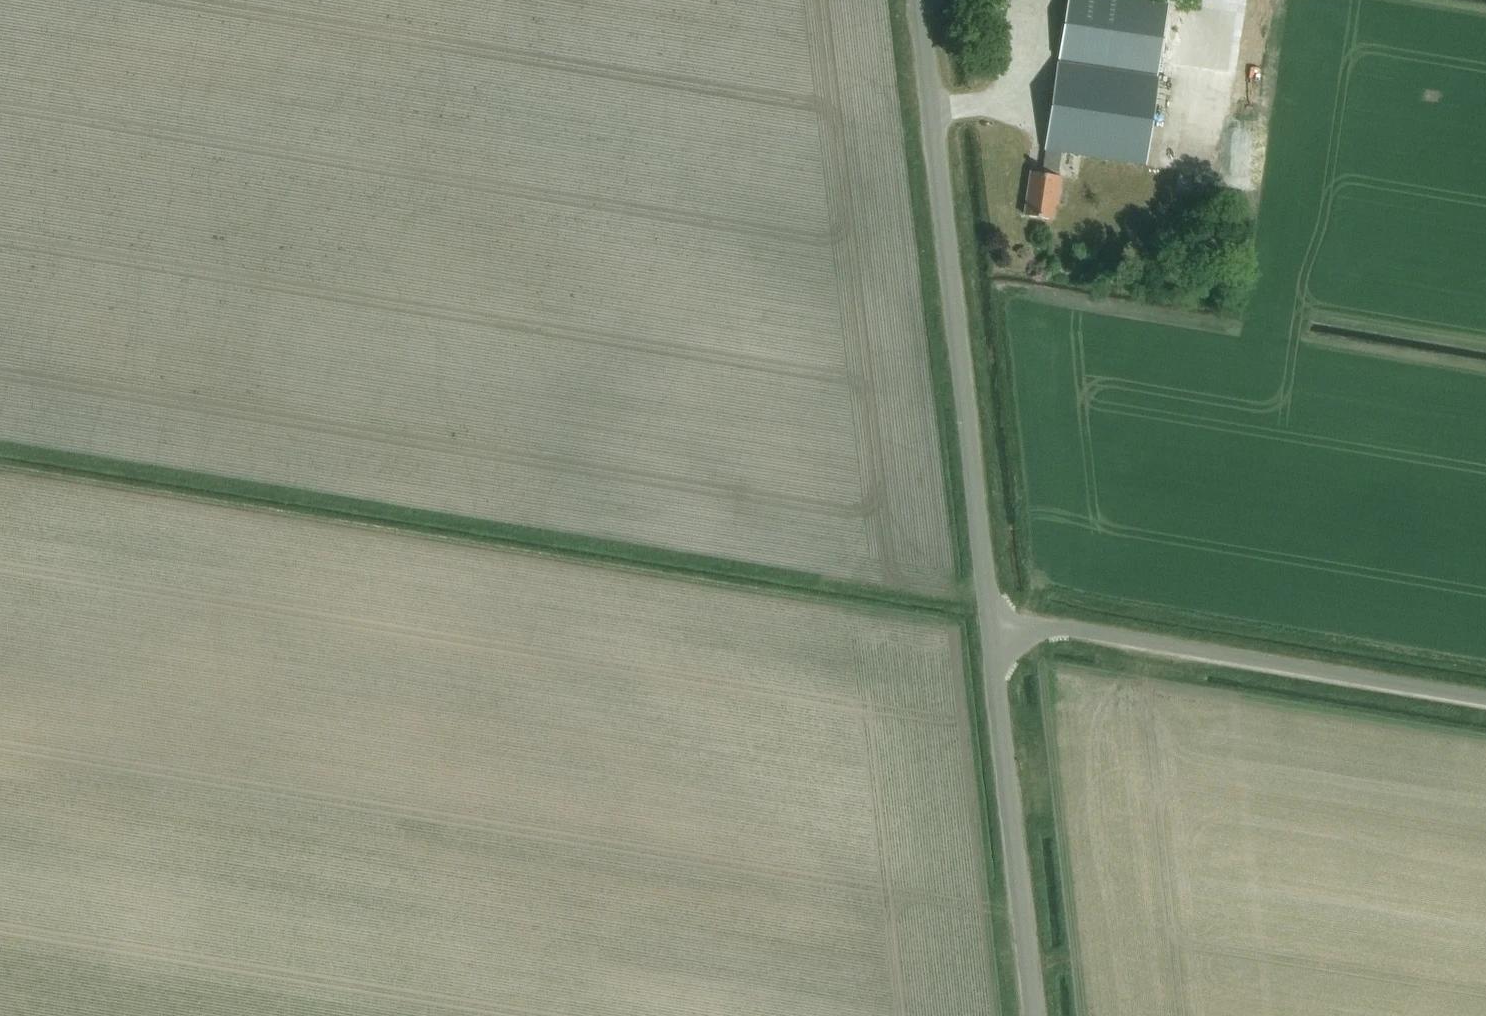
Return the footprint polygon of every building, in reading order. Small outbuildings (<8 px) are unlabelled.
[(1160,77),(1172,5),(1141,0),(1071,0),(1047,148),(1048,148),(1044,172),(1033,169),(1026,212),(1055,217),(1058,202),(1062,203),(1066,175),(1060,174),(1064,148),(1149,163),(1162,77),(1160,77)]
